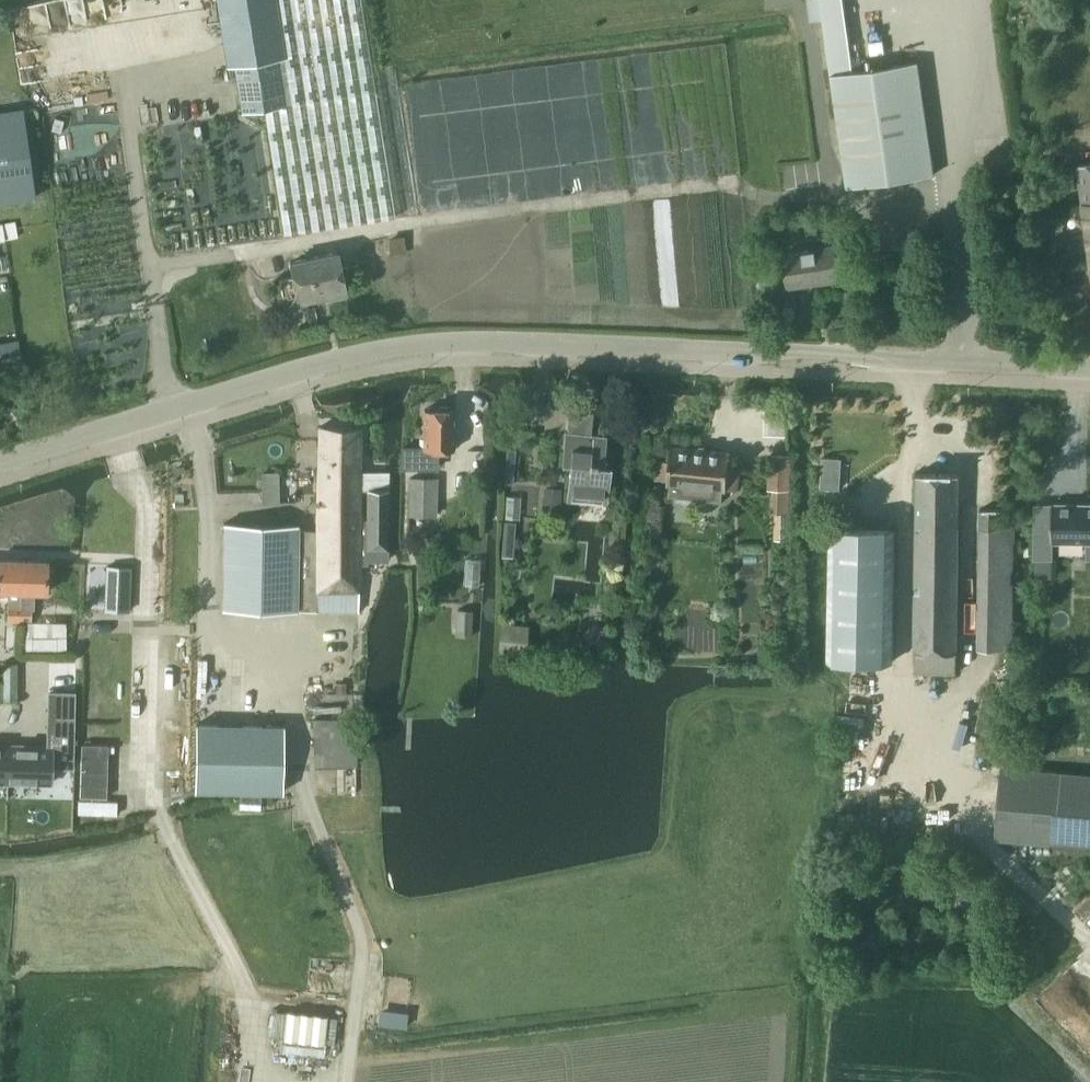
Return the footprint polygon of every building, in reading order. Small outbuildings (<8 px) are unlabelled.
[(227,66),(234,65),(241,112),(264,109),(292,104),(275,0),(217,0),(227,66)] [(292,104),(264,109),(283,234),(394,216),(360,0),(275,0),(292,104)] [(810,18),(845,13),(843,0),(808,0),(810,18)] [(845,13),(810,18),(811,19),(823,17),(846,186),(933,174),(917,60),(853,69),(845,13)] [(0,112),(0,201),(34,196),(22,108),(0,112)] [(1083,203),(1089,202),(1089,161),(1077,163),(1083,203)] [(996,237),(1011,237),(1011,221),(996,221),(996,237)] [(387,238),(389,255),(405,254),(404,236),(387,238)] [(788,286),(801,284),(838,279),(833,245),(784,252),(788,286)] [(289,262),(297,297),(325,292),(326,298),(345,294),(336,252),(289,262)] [(18,353),(16,340),(0,343),(0,356),(18,353)] [(402,446),(402,466),(437,466),(437,448),(454,448),(454,408),(450,408),(448,405),(440,405),(437,408),(424,408),(424,446),(402,446)] [(565,431),(561,463),(570,463),(566,499),(606,503),(610,466),(603,465),(606,435),(590,433),(592,411),(568,408),(566,431),(565,431)] [(387,547),(388,470),(360,470),(360,425),(319,424),(318,529),(299,528),(299,523),(223,522),(222,608),(358,610),(359,581),(360,488),(367,488),(366,547),(387,547)] [(659,458),(657,477),(668,478),(667,483),(671,483),(670,494),(720,499),(722,488),(726,489),(726,488),(737,489),(739,467),(728,466),(730,451),(671,445),(670,459),(659,458)] [(790,453),(770,453),(770,455),(770,488),(773,488),(773,491),(773,511),(790,511),(790,453)] [(840,458),(822,457),(820,487),(838,488),(840,458)] [(914,670),(956,671),(959,472),(917,471),(914,670)] [(409,477),(408,516),(436,517),(437,478),(409,477)] [(543,486),(541,507),(559,509),(561,487),(543,486)] [(506,495),(504,518),(519,519),(521,496),(506,495)] [(1034,523),(1033,558),(1036,558),(1036,576),(1053,576),(1053,558),(1053,541),(1086,541),(1089,541),(1089,503),(1051,503),(1051,523),(1034,523)] [(977,649),(1011,650),(1013,527),(1000,527),(1000,509),(979,508),(977,649)] [(828,659),(893,660),(895,527),(830,525),(828,659)] [(502,543),(516,544),(517,532),(503,530),(502,543)] [(1079,582),(1089,582),(1089,543),(1078,543),(1079,582)] [(503,557),(514,559),(515,548),(504,546),(503,557)] [(465,558),(463,584),(477,585),(478,559),(465,558)] [(20,621),(20,559),(0,559),(0,591),(7,591),(7,621),(20,621)] [(47,559),(20,559),(20,621),(22,621),(31,621),(31,620),(31,607),(34,607),(34,591),(47,591),(47,559)] [(129,568),(107,568),(105,609),(127,610),(129,568)] [(360,586),(369,586),(369,574),(360,574),(360,586)] [(418,588),(429,588),(429,576),(419,576),(418,588)] [(457,607),(456,635),(473,636),(474,608),(457,607)] [(503,621),(499,653),(527,656),(530,624),(503,621)] [(65,635),(22,636),(22,649),(65,649),(65,635)] [(3,662),(3,682),(0,682),(0,701),(17,701),(17,662),(3,662)] [(48,691),(48,709),(74,710),(75,692),(48,691)] [(48,709),(47,727),(74,728),(74,710),(48,709)] [(283,725),(195,723),(194,789),(282,791),(283,725)] [(8,744),(7,781),(50,782),(51,766),(73,766),(74,728),(47,727),(47,745),(8,744)] [(81,743),(80,796),(106,796),(108,744),(81,743)] [(1089,844),(1089,773),(1003,766),(997,836),(1089,844)] [(78,799),(77,813),(117,814),(117,801),(78,799)] [(279,1050),(324,1055),(326,1043),(334,1044),(337,1017),(277,1010),(274,1036),(281,1037),(279,1050)]
